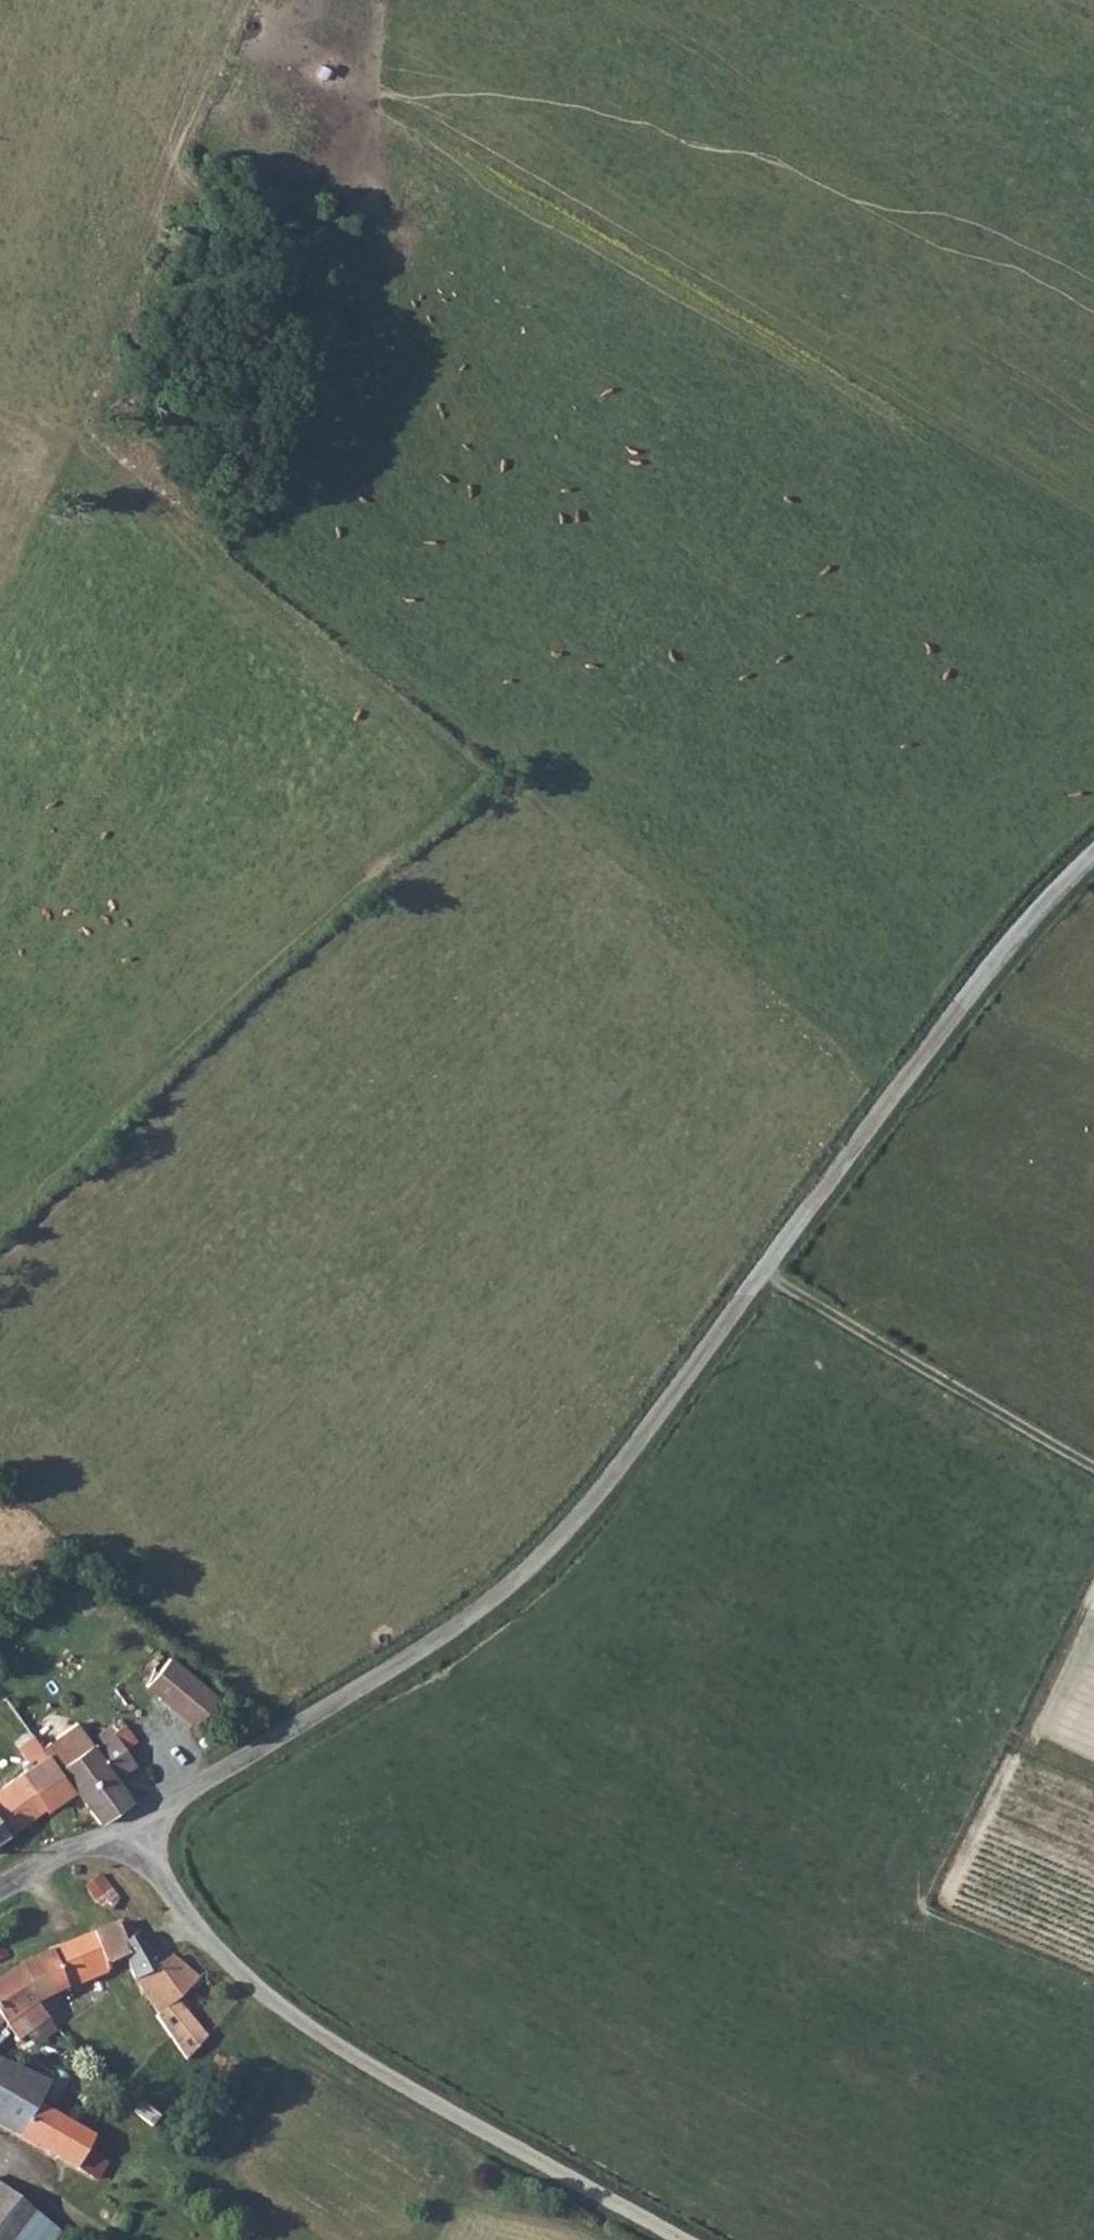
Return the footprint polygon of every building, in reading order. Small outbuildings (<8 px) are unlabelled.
[(174,1666),(152,1692),(196,1730),(218,1704),(174,1666)] [(17,1702),(9,1709),(37,1746),(45,1739),(17,1702)] [(82,1732),(55,1753),(68,1770),(103,1820),(112,1816),(137,1799),(121,1781),(141,1765),(131,1754),(142,1744),(130,1729),(121,1736),(116,1732),(105,1742),(107,1745),(99,1753),(82,1732)] [(12,1835),(41,1815),(69,1795),(73,1792),(61,1775),(68,1770),(55,1753),(45,1739),(37,1746),(27,1753),(39,1769),(10,1791),(0,1779),(0,1823),(12,1835)] [(12,1835),(0,1823),(0,1844),(12,1835)] [(103,1881),(93,1892),(105,1904),(116,1892),(103,1881)] [(49,1951),(17,1965),(33,2003),(117,1967),(114,1960),(124,1955),(133,1981),(156,2014),(197,1978),(169,1955),(160,1963),(135,1932),(121,1942),(117,1931),(95,1935),(95,1931),(49,1951)] [(8,2018),(24,2037),(45,2018),(33,2003),(17,1965),(0,1980),(0,2026),(8,2018)] [(173,2043),(185,2061),(204,2039),(189,2025),(173,2043)] [(94,2183),(106,2164),(100,2160),(111,2141),(90,2127),(86,2133),(33,2104),(9,2091),(19,2068),(0,2058),(0,2127),(94,2183)] [(61,2233),(0,2188),(0,2239),(56,2239),(61,2233)]
